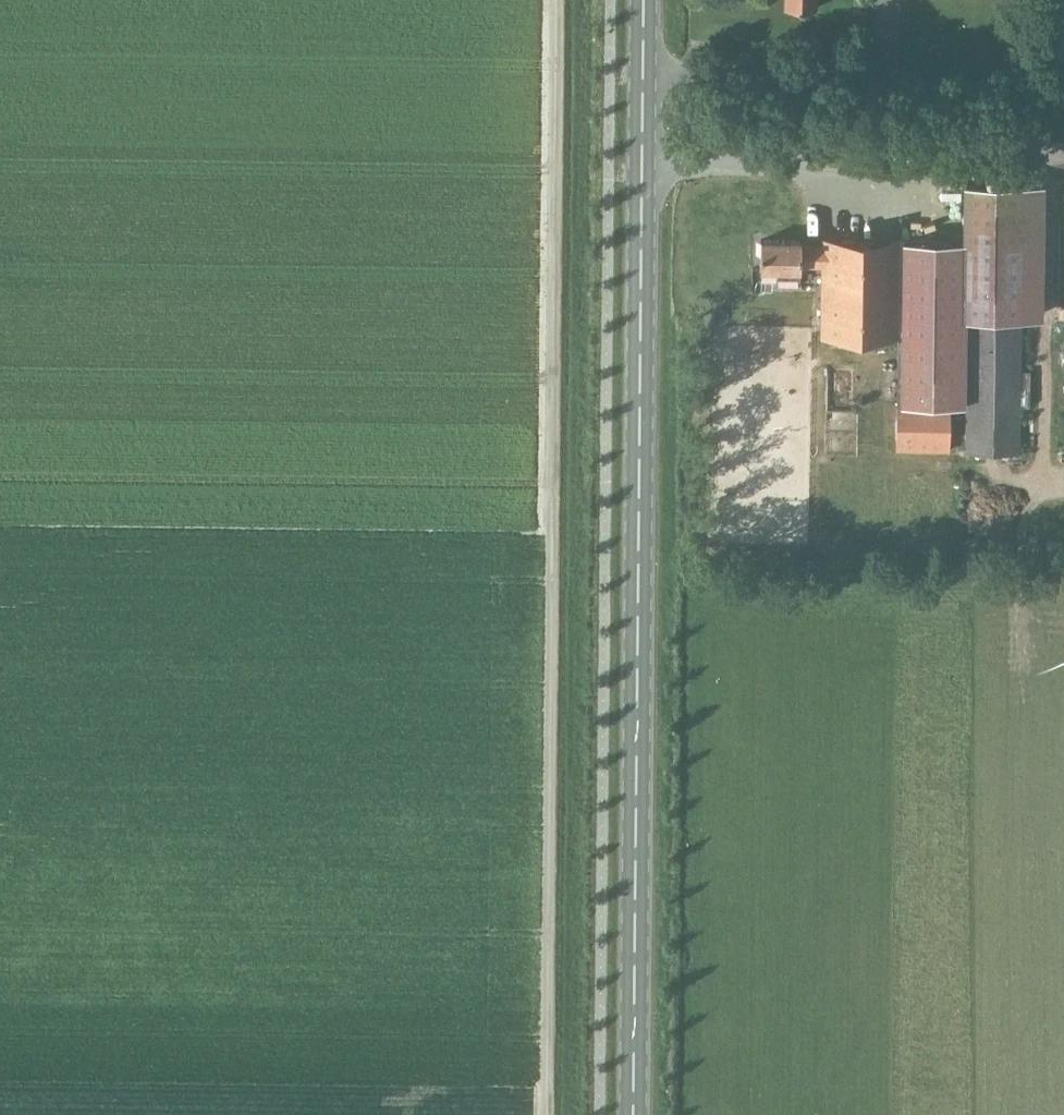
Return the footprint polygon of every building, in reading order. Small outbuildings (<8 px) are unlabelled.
[(963,240),(899,239),(897,336),(896,401),(962,403),(963,316),(1031,317),(1033,184),(964,183),(963,240)] [(798,277),(798,268),(799,268),(799,264),(821,265),(820,335),(897,336),(899,239),(821,238),(821,245),(800,244),(800,239),(760,239),(760,268),(777,268),(777,277),(798,277)] [(1020,452),(1022,320),(966,319),(964,451),(1020,452)] [(949,451),(950,405),(896,404),(895,450),(949,451)] [(1047,540),(1047,551),(1063,551),(1063,540),(1047,540)]
